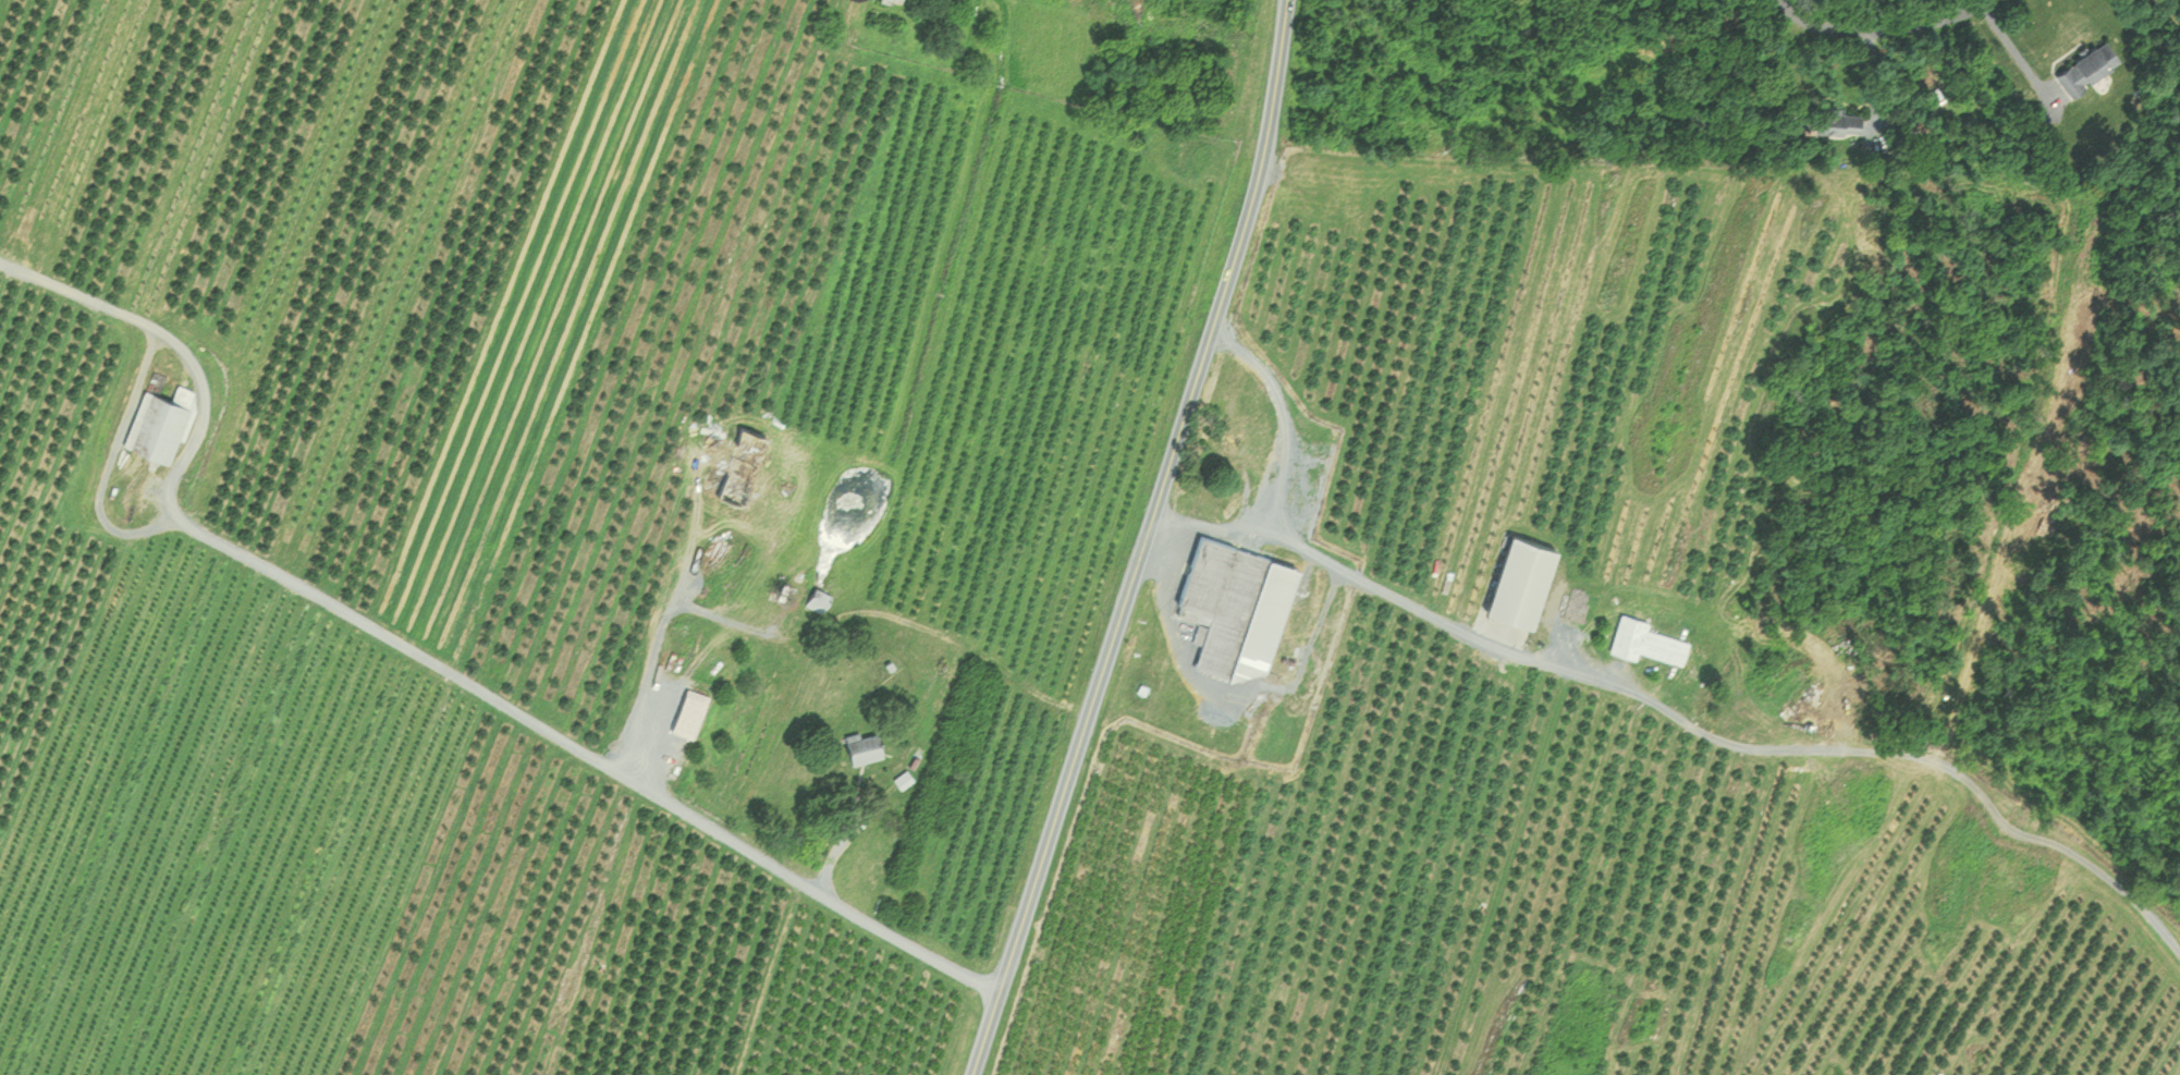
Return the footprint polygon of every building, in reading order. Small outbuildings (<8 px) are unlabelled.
[(911,9),(921,13),(926,0),(914,0),(911,9)] [(2122,65),(2109,37),(2051,64),(2064,91),(2122,65)] [(1854,104),(1813,104),(1812,131),(1853,132),(1854,104)] [(203,392),(181,385),(178,398),(148,389),(130,447),(182,463),(203,392)] [(760,505),(776,433),(741,425),(725,497),(760,505)] [(1554,547),(1503,533),(1481,613),(1532,627),(1554,547)] [(1257,681),(1291,563),(1190,534),(1171,603),(1180,606),(1177,614),(1201,621),(1190,661),(1257,681)] [(833,594),(814,588),(807,607),(826,614),(833,594)] [(1641,653),(1684,665),(1690,641),(1646,629),(1648,621),(1619,613),(1609,651),(1639,659),(1641,653)] [(887,755),(879,726),(841,738),(849,766),(887,755)]
